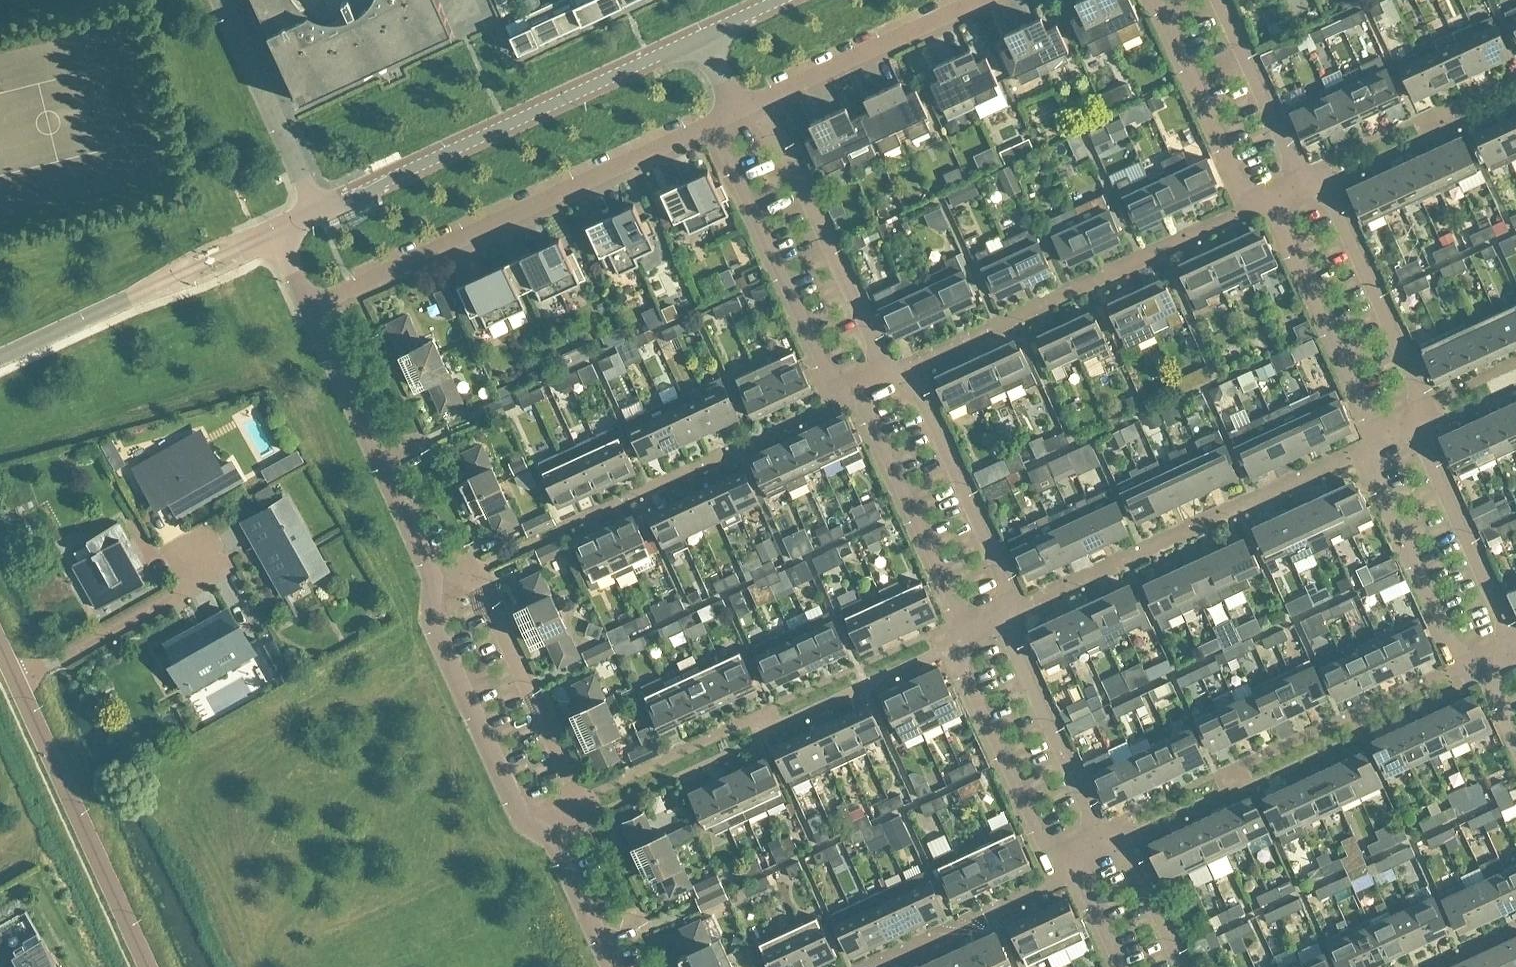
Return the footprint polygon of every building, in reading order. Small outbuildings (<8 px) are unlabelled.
[(438,0),(253,0),(299,102),(452,31),(438,0)] [(602,15),(595,0),(586,0),(575,5),(573,0),(557,0),(547,5),(560,34),(602,15)] [(602,15),(634,0),(595,0),(602,15)] [(1096,0),(1077,0),(1075,1),(1081,13),(1070,17),(1082,43),(1083,43),(1088,41),(1094,53),(1110,46),(1111,48),(1112,47),(1111,45),(1116,43),(1096,0)] [(1137,18),(1138,18),(1130,0),(1096,0),(1116,43),(1120,41),(1121,43),(1122,42),(1122,41),(1138,33),(1132,20),(1137,18)] [(1384,11),(1379,1),(1368,6),(1373,16),(1384,11)] [(560,34),(547,5),(524,15),(529,26),(510,35),(518,53),(560,34)] [(1504,12),(1515,39),(1515,6),(1504,12)] [(1344,30),(1366,19),(1361,9),(1339,20),(1344,30)] [(1508,55),(1495,25),(1491,16),(1471,25),(1475,34),(1489,64),(1508,55)] [(1068,50),(1056,24),(1046,29),(1040,17),(1022,25),(1044,73),(1050,70),(1049,68),(1066,61),(1062,52),(1066,50),(1067,51),(1068,50)] [(1344,30),(1339,20),(1321,28),(1325,38),(1344,30)] [(1044,73),(1022,25),(1005,33),(1010,45),(1000,50),(1012,76),(1013,75),(1017,73),(1021,81),(1038,74),(1039,76),(1044,73)] [(1325,38),(1321,28),(1310,33),(1314,43),(1325,38)] [(1489,64),(1475,34),(1457,42),(1470,72),(1489,64)] [(1307,45),(1303,37),(1295,41),(1295,40),(1283,45),(1288,55),(1299,50),(1299,49),(1307,45)] [(1470,72),(1457,42),(1438,51),(1452,81),(1470,72)] [(1288,55),(1283,45),(1272,50),(1277,60),(1288,55)] [(997,83),(986,57),(975,61),(970,49),(952,57),(969,95),(974,93),(979,103),(980,103),(979,101),(996,93),(992,85),(996,83),(997,83)] [(1452,81),(1438,51),(1419,59),(1433,89),(1452,81)] [(1433,89),(1419,59),(1416,53),(1397,61),(1400,68),(1414,98),(1433,89)] [(1399,98),(1385,68),(1379,55),(1360,64),(1363,71),(1380,107),(1399,98)] [(969,95),(952,57),(934,66),(940,77),(930,82),(942,108),(943,108),(948,118),(974,106),(969,95)] [(1380,107),(1363,71),(1345,80),(1361,116),(1380,107)] [(1361,116),(1345,80),(1326,89),(1342,124),(1361,116)] [(927,115),(915,89),(905,94),(900,82),(882,90),(899,127),(904,125),(910,140),(912,139),(911,138),(927,130),(921,117),(926,115),(927,115)] [(1342,124),(1326,89),(1307,97),(1324,133),(1342,124)] [(870,110),(860,114),(872,140),(877,138),(883,150),(899,143),(900,145),(901,144),(894,129),(899,127),(882,90),(864,98),(870,110)] [(1157,94),(1145,99),(1150,109),(1151,112),(1163,107),(1157,94)] [(1324,133),(1307,97),(1288,106),(1304,142),(1324,133)] [(845,152),(872,140),(860,114),(851,119),(845,107),(827,115),(845,152)] [(1128,107),(1118,112),(1124,124),(1134,120),(1133,117),(1128,107)] [(845,152),(827,115),(810,123),(815,135),(805,140),(817,166),(818,165),(822,163),(826,171),(843,164),(844,165),(845,165),(840,154),(845,152)] [(1513,117),(1494,125),(1510,160),(1515,157),(1515,124),(1513,117)] [(1510,160),(1494,125),(1475,134),(1490,168),(1510,160)] [(1089,133),(1095,146),(1110,139),(1104,126),(1089,133)] [(1083,142),(1078,131),(1067,136),(1072,147),(1083,142)] [(1476,170),(1461,136),(1441,145),(1457,179),(1463,191),(1485,181),(1480,169),(1476,170)] [(1013,145),(999,152),(1005,165),(1019,158),(1013,145)] [(1457,179),(1441,145),(1423,154),(1438,188),(1457,179)] [(1217,189),(1213,180),(1216,179),(1206,158),(1189,165),(1182,151),(1170,156),(1191,201),(1217,189)] [(1438,188),(1423,154),(1404,162),(1420,196),(1438,188)] [(1191,201),(1170,156),(1160,161),(1165,171),(1148,179),(1164,213),(1191,201)] [(1420,196),(1404,162),(1385,171),(1401,205),(1420,196)] [(1021,189),(1009,163),(998,169),(1009,194),(1021,189)] [(958,167),(943,174),(948,184),(963,178),(958,167)] [(728,198),(722,183),(715,187),(708,170),(688,179),(690,183),(709,224),(728,215),(722,201),(728,198)] [(1401,205),(1385,171),(1367,179),(1382,214),(1401,205)] [(1164,213),(1148,179),(1146,174),(1130,182),(1127,176),(1116,181),(1132,217),(1135,216),(1141,229),(1158,222),(1156,217),(1164,213)] [(709,224),(690,183),(688,179),(660,192),(666,206),(674,222),(682,218),(689,233),(709,224)] [(1382,214),(1367,179),(1347,188),(1363,222),(1382,214)] [(958,187),(946,192),(952,205),(964,200),(958,187)] [(1118,231),(1102,195),(1090,200),(1093,206),(1077,213),(1076,213),(1094,252),(1119,240),(1115,232),(1118,231)] [(647,235),(654,232),(647,218),(641,221),(633,204),(614,213),(616,218),(637,265),(638,265),(635,257),(654,249),(647,235)] [(1094,252),(1076,213),(1077,213),(1074,207),(1045,220),(1062,256),(1065,255),(1069,263),(1094,252)] [(637,265),(616,218),(614,213),(585,226),(592,241),(606,270),(614,266),(618,274),(637,265)] [(667,218),(661,221),(666,231),(672,228),(667,218)] [(1503,219),(1491,225),(1480,230),(1485,240),(1492,237),(1508,229),(1503,219)] [(1047,263),(1031,227),(1003,240),(1023,284),(1049,273),(1045,264),(1047,263)] [(1277,265),(1263,235),(1261,236),(1257,228),(1231,239),(1252,284),(1263,279),(1260,273),(1277,265)] [(1485,240),(1480,230),(1469,235),(1474,245),(1485,240)] [(859,232),(845,239),(851,251),(865,244),(859,232)] [(894,236),(883,241),(887,250),(898,246),(894,236)] [(1499,241),(1506,256),(1515,251),(1514,247),(1509,236),(1499,241)] [(585,279),(573,252),(566,255),(559,238),(539,247),(541,252),(560,292),(579,283),(579,282),(585,279)] [(1252,284),(1231,239),(1204,252),(1222,290),(1238,283),(1241,289),(1252,284)] [(1023,284),(1003,240),(1002,240),(1005,246),(989,253),(986,247),(975,253),(991,289),(994,288),(998,296),(1023,284)] [(1443,247),(1448,257),(1459,252),(1454,242),(1443,247)] [(1496,255),(1491,245),(1480,250),(1485,260),(1496,255)] [(560,292),(541,252),(539,247),(512,260),(518,274),(526,290),(534,286),(540,301),(560,292)] [(1448,257),(1443,247),(1432,252),(1436,262),(1448,257)] [(802,268),(821,259),(817,251),(798,260),(802,268)] [(1222,290),(1204,252),(1179,263),(1183,272),(1180,273),(1197,309),(1208,304),(1206,298),(1222,290)] [(972,291),(955,255),(944,260),(947,266),(929,274),(934,283),(947,313),(973,301),(969,292),(972,291)] [(1466,268),(1462,258),(1451,263),(1455,274),(1466,268)] [(1422,269),(1417,259),(1406,264),(1411,274),(1422,269)] [(526,290),(518,274),(512,260),(485,272),(487,277),(505,317),(525,308),(518,293),(526,290)] [(1455,274),(1451,263),(1439,269),(1444,279),(1455,274)] [(1411,274),(1406,264),(1395,269),(1399,279),(1411,274)] [(505,317),(487,277),(485,272),(475,277),(457,285),(477,329),(485,325),(486,326),(505,317)] [(947,313),(934,283),(918,290),(911,275),(900,280),(921,325),(947,313)] [(1429,285),(1425,275),(1414,280),(1418,291),(1429,285)] [(1182,322),(1166,286),(1163,288),(1159,279),(1134,291),(1154,335),(1155,335),(1148,320),(1164,313),(1171,328),(1182,322)] [(921,325),(900,280),(889,285),(896,300),(879,308),(889,329),(891,328),(895,337),(921,325)] [(1418,291),(1414,280),(1402,285),(1407,296),(1418,291)] [(767,295),(763,285),(750,290),(755,301),(767,295)] [(458,313),(446,287),(435,293),(447,319),(458,313)] [(1154,335),(1134,291),(1109,302),(1112,311),(1110,312),(1126,348),(1154,335)] [(741,307),(737,297),(724,302),(729,313),(741,307)] [(729,313),(724,302),(712,308),(717,318),(729,313)] [(1515,303),(1496,312),(1511,346),(1515,344),(1515,306),(1515,303)] [(673,305),(661,311),(667,323),(679,318),(673,305)] [(1112,355),(1095,319),(1092,320),(1088,312),(1063,323),(1081,362),(1097,354),(1100,360),(1112,355)] [(1511,346),(1496,312),(1477,320),(1493,355),(1511,346)] [(440,355),(433,339),(421,344),(407,315),(387,324),(408,370),(440,355)] [(1493,355),(1477,320),(1458,329),(1474,363),(1493,355)] [(688,331),(684,321),(673,326),(677,336),(688,331)] [(1305,322),(1292,328),(1299,343),(1312,337),(1305,322)] [(1081,362),(1063,323),(1038,335),(1042,343),(1039,345),(1056,381),(1067,375),(1063,365),(1078,358),(1080,362),(1081,362)] [(677,336),(673,326),(661,331),(666,341),(677,336)] [(1474,363),(1458,329),(1439,338),(1455,372),(1474,363)] [(648,342),(644,332),(632,337),(637,347),(648,342)] [(637,347),(632,337),(621,342),(626,352),(637,347)] [(1455,372),(1439,338),(1420,347),(1436,381),(1455,372)] [(1036,383),(1020,347),(1017,348),(1013,340),(987,352),(1005,390),(1022,382),(1025,388),(1036,383)] [(1179,347),(1187,362),(1199,355),(1191,341),(1179,347)] [(1301,343),(1288,349),(1294,362),(1307,356),(1301,343)] [(584,344),(557,357),(563,369),(590,357),(584,344)] [(1288,348),(1269,356),(1272,362),(1276,371),(1294,362),(1288,349),(1288,348)] [(810,389),(802,370),(806,368),(801,357),(797,359),(793,350),(773,359),(791,398),(810,389)] [(1005,390),(987,352),(960,364),(981,408),(992,403),(989,398),(1005,390)] [(461,401),(440,355),(408,370),(415,386),(427,381),(441,411),(461,401)] [(613,366),(609,355),(597,361),(602,371),(613,366)] [(791,398),(773,359),(754,368),(772,407),(791,398)] [(1272,362),(1255,369),(1260,380),(1277,373),(1276,371),(1272,362)] [(592,363),(577,370),(566,375),(571,385),(597,373),(592,363)] [(981,408),(960,364),(935,375),(939,384),(936,385),(948,411),(966,403),(970,413),(981,408)] [(772,407),(754,368),(735,377),(747,402),(742,404),(747,415),(752,413),(753,415),(772,407)] [(1237,377),(1241,387),(1255,381),(1250,370),(1237,377)] [(1186,374),(1175,379),(1180,391),(1191,386),(1186,374)] [(571,385),(566,375),(555,380),(560,390),(562,389),(571,385)] [(738,416),(724,386),(720,377),(700,386),(704,395),(718,425),(738,416)] [(511,383),(494,391),(498,398),(514,391),(511,383)] [(571,385),(562,389),(564,394),(573,390),(571,385)] [(1219,385),(1208,390),(1213,401),(1219,398),(1222,391),(1219,385)] [(525,386),(514,391),(517,398),(518,397),(528,392),(525,386)] [(718,425),(704,395),(700,386),(682,395),(686,403),(700,433),(718,425)] [(545,397),(540,387),(529,392),(534,402),(545,397)] [(1348,420),(1334,389),(1320,396),(1317,390),(1309,394),(1330,438),(1350,429),(1346,421),(1348,420)] [(534,402),(529,392),(528,392),(518,397),(523,407),(534,402)] [(1330,438),(1309,394),(1290,403),(1310,447),(1330,438)] [(510,395),(498,400),(503,410),(515,404),(510,395)] [(700,433),(686,403),(682,395),(663,403),(681,442),(700,433)] [(477,424),(504,412),(503,410),(498,400),(472,412),(477,424)] [(1074,401),(1064,405),(1068,414),(1078,409),(1074,401)] [(1139,401),(1129,406),(1133,414),(1143,409),(1139,401)] [(1515,402),(1496,410),(1510,440),(1514,449),(1515,448),(1515,404),(1515,402)] [(681,442),(663,403),(644,412),(662,451),(681,442)] [(1310,447),(1290,403),(1270,412),(1290,456),(1310,447)] [(1176,404),(1161,411),(1166,422),(1181,415),(1176,404)] [(1510,440),(1496,410),(1478,419),(1491,449),(1510,440)] [(1156,411),(1145,416),(1150,429),(1161,424),(1156,411)] [(662,451),(644,412),(625,421),(643,459),(662,451)] [(1290,456),(1270,412),(1250,421),(1253,427),(1271,466),(1290,456)] [(862,441),(857,430),(852,432),(843,413),(824,422),(840,457),(844,466),(863,457),(857,443),(862,441)] [(1491,449),(1478,419),(1459,427),(1477,466),(1495,458),(1491,449)] [(840,457),(824,422),(805,431),(821,465),(840,457)] [(1141,436),(1135,423),(1121,430),(1127,443),(1141,436)] [(614,479),(634,470),(614,427),(594,436),(614,479)] [(1271,466),(1253,427),(1239,433),(1236,427),(1228,431),(1241,460),(1243,459),(1253,480),(1267,473),(1265,468),(1271,466)] [(1477,466),(1459,427),(1440,436),(1457,475),(1477,466)] [(1236,475),(1228,459),(1231,458),(1218,429),(1195,440),(1199,450),(1200,450),(1216,484),(1236,475)] [(821,465),(805,431),(787,439),(803,474),(821,465)] [(1063,431),(1043,440),(1048,451),(1068,442),(1063,431)] [(1118,431),(1107,436),(1113,450),(1125,444),(1118,431)] [(156,505),(169,498),(178,513),(239,479),(230,462),(220,468),(199,432),(135,468),(156,505)] [(596,488),(614,479),(594,436),(576,444),(596,488)] [(1041,436),(1028,442),(1035,458),(1048,451),(1043,440),(1041,436)] [(803,474),(787,439),(768,448),(787,488),(789,491),(807,483),(803,474)] [(596,488),(576,444),(557,453),(577,496),(596,488)] [(467,498),(499,483),(481,445),(460,454),(471,477),(459,482),(467,498)] [(116,446),(106,451),(117,475),(128,470),(116,446)] [(1216,484),(1200,450),(1199,450),(1201,455),(1190,460),(1185,447),(1177,451),(1176,448),(1175,449),(1196,493),(1216,484)] [(787,488),(768,448),(749,457),(767,497),(787,488)] [(1196,493),(1175,449),(1168,452),(1174,467),(1163,472),(1176,502),(1196,493)] [(304,461),(298,450),(284,458),(290,469),(304,461)] [(1018,452),(1005,459),(1012,473),(1015,471),(1025,467),(1018,452)] [(577,496),(557,453),(538,462),(551,492),(547,494),(552,505),(556,503),(558,505),(577,496)] [(1066,453),(1056,458),(1065,476),(1075,471),(1066,453)] [(522,457),(507,464),(513,475),(527,468),(522,457)] [(1176,502),(1163,472),(1157,460),(1138,469),(1137,467),(1136,467),(1157,511),(1176,502)] [(1157,511),(1136,467),(1128,470),(1131,476),(1116,483),(1127,506),(1129,505),(1136,521),(1157,511)] [(990,483),(983,468),(973,472),(980,488),(990,483)] [(757,500),(743,470),(724,479),(738,509),(757,500)] [(1012,473),(1005,476),(1009,484),(1019,479),(1015,471),(1012,473)] [(738,509),(724,479),(705,488),(719,518),(738,509)] [(1372,519),(1358,489),(1356,490),(1352,481),(1332,490),(1352,535),(1360,531),(1357,525),(1372,519)] [(496,532),(517,522),(499,483),(467,498),(474,514),(486,509),(496,532)] [(993,483),(982,489),(987,499),(998,494),(993,483)] [(719,518),(705,488),(686,497),(700,527),(719,518)] [(1122,514),(1110,488),(1087,499),(1093,511),(1107,541),(1127,532),(1119,515),(1122,514)] [(1352,535),(1332,490),(1312,499),(1330,538),(1341,533),(1344,539),(1352,535)] [(330,571),(287,493),(239,520),(282,598),(330,571)] [(700,527),(686,497),(668,505),(682,535),(700,527)] [(1330,538),(1312,499),(1292,508),(1313,553),(1333,544),(1330,538)] [(881,518),(877,507),(873,500),(862,505),(866,512),(870,522),(881,518)] [(1511,512),(1507,502),(1496,507),(1500,517),(1511,512)] [(1107,541),(1093,511),(1081,516),(1075,504),(1067,508),(1087,550),(1107,541)] [(682,535),(668,505),(648,514),(662,544),(670,562),(676,560),(672,552),(686,546),(682,535)] [(1500,517),(1496,507),(1472,518),(1478,531),(1489,526),(1489,522),(1494,520),(1500,517)] [(1087,550),(1067,508),(1060,511),(1048,516),(1047,514),(1054,529),(1067,559),(1087,550)] [(1313,553),(1292,508),(1273,518),(1293,562),(1313,553)] [(549,511),(523,523),(528,535),(554,523),(549,511)] [(870,522),(866,512),(854,517),(859,528),(870,522)] [(1067,559),(1054,529),(1047,514),(1027,524),(1048,568),(1067,559)] [(650,554),(638,529),(642,526),(637,516),(633,518),(632,515),(612,524),(630,563),(650,554)] [(1293,562),(1273,518),(1252,527),(1260,543),(1257,544),(1270,572),(1279,568),(1274,558),(1288,552),(1292,562),(1293,562)] [(1508,522),(1514,535),(1515,534),(1515,518),(1508,522)] [(140,567),(116,524),(118,523),(117,521),(87,538),(88,540),(90,538),(96,550),(72,563),(73,565),(76,563),(99,606),(97,607),(98,608),(144,582),(144,581),(142,582),(136,571),(143,567),(142,566),(140,567)] [(1514,535),(1508,522),(1496,527),(1502,540),(1514,535)] [(630,563),(612,524),(594,533),(611,571),(614,578),(633,569),(630,563)] [(844,534),(839,524),(828,529),(833,540),(844,534)] [(889,534),(884,524),(873,529),(878,540),(889,534)] [(1048,568),(1027,524),(1019,527),(1022,533),(1007,540),(1021,570),(1024,569),(1028,577),(1048,568)] [(833,540),(828,529),(817,535),(822,545),(833,540)] [(881,547),(878,540),(873,529),(862,534),(870,552),(881,547)] [(611,571),(594,533),(574,542),(583,561),(578,563),(583,574),(588,572),(592,580),(611,571)] [(541,562),(567,550),(562,538),(536,550),(541,562)] [(803,553),(798,543),(796,538),(784,543),(792,559),(803,553)] [(1259,567),(1252,553),(1250,554),(1243,538),(1223,547),(1242,589),(1250,586),(1244,573),(1259,567)] [(852,551),(847,541),(836,546),(841,556),(852,551)] [(845,564),(841,556),(836,546),(825,551),(833,569),(845,564)] [(1242,589),(1223,547),(1203,556),(1217,586),(1222,598),(1242,589)] [(765,575),(760,565),(762,564),(758,556),(739,565),(747,581),(753,578),(754,580),(765,575)] [(1217,586),(1203,556),(1183,565),(1203,608),(1211,604),(1205,592),(1217,586)] [(1399,570),(1394,558),(1382,563),(1387,575),(1396,572),(1399,570)] [(771,560),(762,564),(760,565),(765,575),(776,570),(771,560)] [(812,577),(805,561),(785,570),(793,586),(812,577)] [(1203,608),(1183,565),(1164,574),(1181,613),(1182,613),(1178,604),(1189,599),(1195,611),(1203,608)] [(1366,565),(1356,569),(1364,586),(1374,582),(1368,570),(1366,565)] [(781,580),(776,570),(765,575),(770,585),(781,580)] [(557,610),(539,572),(519,581),(529,604),(518,609),(525,625),(557,610)] [(740,582),(735,572),(724,577),(728,588),(740,582)] [(1400,580),(1396,572),(1387,575),(1386,576),(1374,581),(1378,590),(1400,580)] [(1181,613),(1164,574),(1143,584),(1151,600),(1148,601),(1162,629),(1170,625),(1167,619),(1181,613)] [(770,585),(765,575),(754,580),(758,590),(770,585)] [(728,588),(724,577),(713,583),(717,593),(728,588)] [(1347,577),(1336,582),(1340,591),(1351,586),(1347,577)] [(917,624),(901,590),(897,581),(878,589),(882,598),(898,632),(917,624)] [(936,615),(928,596),(932,594),(927,583),(923,585),(921,581),(901,590),(917,624),(936,615)] [(1378,590),(1374,581),(1374,582),(1364,586),(1368,595),(1378,590)] [(1316,582),(1306,587),(1314,604),(1324,599),(1316,582)] [(1152,627),(1138,598),(1136,600),(1129,584),(1109,593),(1126,632),(1140,625),(1143,631),(1152,627)] [(1505,591),(1507,595),(1515,614),(1515,587),(1505,591)] [(702,600),(697,590),(686,595),(690,605),(702,600)] [(748,607),(740,591),(728,596),(736,612),(748,607)] [(1126,632),(1109,593),(1089,602),(1109,646),(1117,643),(1115,637),(1126,632)] [(1306,594),(1291,601),(1296,613),(1312,606),(1306,594)] [(684,608),(679,598),(668,603),(666,598),(649,605),(656,621),(684,608)] [(879,641),(864,607),(860,598),(840,607),(860,650),(879,641)] [(898,632),(882,598),(864,607),(879,641),(898,632)] [(1354,607),(1350,598),(1340,603),(1344,611),(1354,607)] [(727,609),(722,599),(711,604),(715,614),(727,609)] [(1109,646),(1089,602),(1069,611),(1087,650),(1099,644),(1101,650),(1109,646)] [(1344,611),(1340,603),(1329,607),(1333,616),(1344,611)] [(247,648),(250,646),(239,626),(236,628),(226,610),(224,611),(225,611),(205,622),(167,643),(176,661),(171,664),(183,684),(195,677),(247,648)] [(578,657),(557,610),(525,625),(532,641),(544,636),(558,666),(578,657)] [(846,650),(832,620),(828,611),(808,620),(826,659),(846,650)] [(1087,650),(1069,611),(1050,620),(1069,662),(1077,659),(1075,655),(1087,650)] [(1325,620),(1321,611),(1309,616),(1313,625),(1325,620)] [(650,624),(646,613),(633,619),(638,629),(650,624)] [(694,624),(689,614),(678,619),(683,629),(694,624)] [(1263,616),(1257,619),(1262,630),(1271,625),(1268,618),(1263,616)] [(1230,618),(1212,627),(1216,637),(1221,647),(1223,650),(1241,641),(1241,640),(1235,627),(1230,618)] [(1255,618),(1235,627),(1241,640),(1261,630),(1255,618)] [(1431,646),(1417,618),(1396,628),(1413,664),(1432,655),(1428,647),(1431,646)] [(638,629),(633,619),(621,625),(626,635),(638,629)] [(683,629),(678,619),(667,624),(672,634),(683,629)] [(826,659),(808,620),(790,629),(807,668),(826,659)] [(1069,662),(1050,620),(1029,629),(1033,638),(1031,639),(1045,669),(1059,662),(1062,668),(1070,664),(1069,662)] [(1413,664),(1396,628),(1377,636),(1394,672),(1413,664)] [(807,668),(790,629),(771,637),(789,676),(807,668)] [(1276,642),(1287,637),(1283,629),(1272,634),(1276,642)] [(657,641),(652,631),(641,636),(646,646),(657,641)] [(1276,642),(1272,634),(1261,638),(1265,647),(1276,642)] [(646,646),(641,636),(630,641),(635,651),(646,646)] [(1394,672),(1377,636),(1359,645),(1375,681),(1394,672)] [(789,676),(771,637),(751,646),(769,685),(789,676)] [(1216,637),(1204,642),(1209,653),(1221,647),(1216,637)] [(1255,647),(1251,638),(1232,646),(1236,655),(1255,647)] [(274,639),(260,647),(269,662),(282,654),(274,639)] [(608,639),(581,651),(587,665),(614,652),(608,639)] [(1375,681),(1359,645),(1358,645),(1360,650),(1342,658),(1357,690),(1375,681)] [(1236,655),(1232,646),(1222,651),(1226,660),(1236,655)] [(755,685),(739,651),(719,660),(735,694),(755,685)] [(1173,669),(1168,658),(1145,669),(1150,680),(1173,669)] [(1357,690),(1342,658),(1321,668),(1332,692),(1334,691),(1338,698),(1357,690)] [(735,694),(719,660),(701,669),(717,703),(735,694)] [(1323,689),(1310,661),(1288,671),(1305,707),(1324,698),(1321,690),(1323,689)] [(717,703),(701,669),(698,662),(679,670),(698,711),(717,703)] [(1141,663),(1133,666),(1141,684),(1149,681),(1141,663)] [(1212,672),(1208,663),(1197,668),(1201,677),(1212,672)] [(956,695),(951,684),(947,686),(938,667),(919,676),(941,724),(960,715),(952,697),(956,695)] [(1201,677),(1197,668),(1186,673),(1190,682),(1201,677)] [(698,711),(679,670),(661,679),(660,679),(679,720),(698,711)] [(1305,707),(1288,671),(1270,679),(1287,715),(1305,707)] [(1115,685),(1104,690),(1109,700),(1129,692),(1119,672),(1111,676),(1115,685)] [(620,710),(613,694),(604,698),(594,675),(573,684),(583,707),(572,712),(579,729),(611,714),(620,710)] [(941,724),(919,676),(900,685),(922,733),(941,724)] [(679,720),(660,679),(661,679),(660,677),(640,686),(654,715),(649,718),(654,728),(659,726),(660,729),(679,720)] [(1287,715),(1270,679),(1251,688),(1268,724),(1287,715)] [(1170,681),(1160,685),(1148,691),(1152,699),(1174,690),(1170,681)] [(922,733),(900,685),(880,694),(889,713),(885,715),(890,726),(894,723),(902,742),(922,733)] [(621,692),(628,706),(637,702),(630,687),(621,692)] [(1268,724),(1251,688),(1253,692),(1235,700),(1249,732),(1268,724)] [(1097,694),(1085,699),(1090,710),(1102,705),(1097,694)] [(1492,731),(1478,702),(1476,703),(1472,694),(1451,703),(1469,742),(1492,731)] [(1144,703),(1140,695),(1129,699),(1133,708),(1144,703)] [(1133,708),(1129,699),(1119,704),(1123,713),(1133,708)] [(1249,732),(1235,700),(1216,709),(1231,741),(1249,732)] [(1469,742),(1451,703),(1432,712),(1447,746),(1466,738),(1468,742),(1469,742)] [(882,733),(868,704),(848,713),(862,743),(882,733)] [(1105,716),(1101,707),(1090,712),(1094,721),(1105,716)] [(1231,741),(1216,709),(1195,719),(1206,743),(1208,742),(1212,750),(1231,741)] [(1090,712),(1079,717),(1084,729),(1096,724),(1094,721),(1090,712)] [(1447,746),(1432,712),(1412,721),(1428,755),(1433,767),(1442,763),(1436,751),(1447,746)] [(862,743),(848,713),(830,721),(848,761),(866,752),(862,743)] [(617,758),(607,735),(619,730),(611,714),(579,729),(597,767),(617,758)] [(848,761),(830,721),(811,730),(829,769),(848,761)] [(1428,755),(1412,721),(1392,730),(1408,765),(1428,755)] [(1202,752),(1191,727),(1171,736),(1185,768),(1203,760),(1200,753),(1202,752)] [(829,769),(811,730),(792,738),(810,778),(829,769)] [(1408,765),(1392,730),(1372,740),(1376,749),(1374,750),(1386,775),(1408,765)] [(1185,768),(1171,736),(1151,745),(1166,777),(1185,768)] [(810,778),(792,738),(773,747),(791,787),(810,778)] [(634,765),(660,753),(655,741),(629,753),(634,765)] [(1166,777),(1151,745),(1132,754),(1146,786),(1166,777)] [(1127,795),(1112,763),(1106,748),(1082,759),(1093,781),(1095,780),(1103,797),(1106,796),(1109,803),(1127,795)] [(1381,784),(1369,758),(1367,759),(1363,751),(1342,760),(1358,794),(1381,784)] [(1146,786),(1132,754),(1112,763),(1127,795),(1146,786)] [(785,801),(765,757),(746,766),(766,810),(785,801)] [(977,771),(972,760),(960,766),(965,776),(977,771)] [(1341,807),(1339,803),(1358,794),(1342,760),(1323,769),(1340,808),(1341,807)] [(766,810),(746,766),(727,775),(747,818),(766,810)] [(965,776),(960,766),(948,772),(952,782),(965,776)] [(1340,808),(1323,769),(1303,778),(1321,817),(1340,808)] [(747,818),(727,775),(709,783),(729,827),(747,818)] [(984,788),(979,778),(968,783),(972,793),(984,788)] [(1321,817),(1303,778),(1283,787),(1301,826),(1321,817)] [(1510,796),(1506,787),(1503,780),(1490,786),(1497,802),(1510,796)] [(919,797),(931,792),(926,781),(913,786),(919,797)] [(1487,801),(1483,792),(1477,781),(1466,787),(1475,807),(1487,801)] [(729,827),(709,783),(689,792),(698,811),(694,813),(699,824),(703,822),(705,827),(710,824),(714,833),(729,827)] [(972,793),(968,783),(957,788),(961,798),(972,793)] [(1475,807),(1466,787),(1465,784),(1453,789),(1459,803),(1451,807),(1456,816),(1475,807)] [(1301,826),(1283,787),(1263,797),(1267,805),(1265,806),(1277,832),(1298,822),(1300,826),(1301,826)] [(904,804),(899,794),(888,799),(893,809),(904,804)] [(947,805),(942,795),(931,800),(935,810),(947,805)] [(1514,804),(1510,796),(1497,802),(1501,810),(1514,804)] [(1267,830),(1255,804),(1253,805),(1249,797),(1228,806),(1246,844),(1247,844),(1245,840),(1267,830)] [(893,809),(888,799),(877,804),(881,815),(893,809)] [(935,810),(931,800),(920,805),(924,815),(935,810)] [(1246,844),(1228,806),(1209,815),(1226,853),(1246,844)] [(1436,825),(1456,816),(1451,807),(1431,816),(1436,825)] [(1494,818),(1490,809),(1479,815),(1483,824),(1494,818)] [(871,823),(866,813),(855,819),(860,829),(871,823)] [(673,847),(665,831),(653,836),(643,814),(622,823),(640,862),(673,847)] [(904,825),(899,814),(888,820),(892,830),(904,825)] [(1226,853),(1209,815),(1189,824),(1207,862),(1226,853)] [(1483,824),(1479,815),(1467,820),(1471,829),(1483,824)] [(1436,825),(1431,816),(1419,822),(1423,831),(1436,825)] [(860,829),(855,819),(844,824),(848,834),(860,829)] [(829,839),(824,828),(821,822),(810,827),(817,844),(829,839)] [(1029,865),(1021,846),(1025,844),(1020,833),(1015,835),(1009,822),(990,830),(994,840),(1010,874),(1029,865)] [(875,833),(871,823),(860,829),(864,839),(875,833)] [(689,824),(675,831),(680,842),(694,835),(689,824)] [(1207,862),(1189,824),(1169,833),(1187,871),(1207,862)] [(1455,836),(1451,827),(1439,833),(1443,842),(1455,836)] [(864,839),(860,829),(848,834),(853,844),(864,839)] [(1187,871),(1169,833),(1149,842),(1153,851),(1151,852),(1164,882),(1187,871)] [(1443,842),(1439,833),(1426,839),(1431,848),(1443,842)] [(1396,843),(1392,834),(1379,840),(1383,849),(1396,843)] [(1010,874),(994,840),(975,848),(991,882),(1010,874)] [(1383,849),(1379,840),(1367,846),(1371,854),(1383,849)] [(799,852),(794,842),(783,847),(788,857),(799,852)] [(843,861),(840,854),(835,844),(825,849),(829,859),(833,866),(843,861)] [(1415,855),(1410,846),(1387,857),(1391,866),(1415,855)] [(690,886),(673,847),(640,862),(648,878),(659,873),(670,895),(690,886)] [(788,857),(783,847),(772,852),(777,863),(788,857)] [(972,891),(957,857),(952,847),(933,856),(953,900),(972,891)] [(991,882),(975,848),(957,857),(972,891),(991,882)] [(829,859),(825,849),(813,854),(818,864),(829,859)] [(1365,862),(1360,850),(1351,854),(1356,866),(1365,862)] [(1391,866),(1387,857),(1375,862),(1379,871),(1391,866)] [(762,869),(757,859),(746,864),(751,875),(762,869)] [(803,871),(798,861),(786,867),(790,877),(803,871)] [(1336,870),(1332,862),(1320,867),(1324,876),(1336,870)] [(1371,874),(1365,862),(1356,866),(1362,878),(1371,874)] [(751,875),(746,864),(735,869),(740,880),(751,875)] [(1504,869),(1515,896),(1515,864),(1504,869)] [(1320,866),(1306,872),(1311,882),(1324,876),(1320,866)] [(1504,869),(1484,878),(1500,912),(1515,905),(1515,896),(1504,869)] [(943,911),(930,881),(925,870),(905,879),(924,920),(943,911)] [(699,897),(722,886),(717,875),(694,885),(699,897)] [(1351,884),(1347,875),(1327,884),(1331,893),(1351,884)] [(759,891),(771,886),(766,876),(754,881),(759,891)] [(1500,912),(1484,878),(1465,887),(1463,883),(1462,883),(1480,921),(1500,912)] [(924,920),(905,879),(887,888),(906,928),(924,920)] [(759,891),(754,881),(742,887),(747,897),(759,891)] [(1290,881),(1280,885),(1268,891),(1272,900),(1295,890),(1290,881)] [(1480,921),(1462,883),(1440,893),(1454,923),(1456,922),(1460,931),(1480,921)] [(1331,893),(1327,884),(1315,890),(1319,899),(1331,893)] [(727,898),(722,886),(699,897),(695,898),(701,910),(727,898)] [(906,928),(887,888),(868,896),(887,937),(906,928)] [(1272,900),(1268,891),(1256,897),(1260,905),(1272,900)] [(1444,921),(1432,896),(1418,902),(1413,891),(1406,894),(1411,905),(1409,906),(1425,940),(1445,931),(1441,922),(1444,921)] [(887,937),(868,896),(849,905),(868,946),(887,937)] [(1279,917),(1303,906),(1299,897),(1275,908),(1279,917)] [(1085,926),(1080,916),(1075,918),(1066,899),(1047,907),(1065,946),(1084,937),(1080,929),(1085,926)] [(1406,949),(1390,915),(1384,901),(1375,905),(1379,915),(1368,920),(1385,958),(1406,949)] [(1244,913),(1240,904),(1228,909),(1232,918),(1244,913)] [(868,946),(849,905),(830,914),(849,954),(868,946)] [(1425,940),(1409,906),(1390,915),(1406,949),(1425,940)] [(1065,946),(1047,907),(1028,916),(1046,955),(1065,946)] [(1279,917),(1275,908),(1263,914),(1267,922),(1279,917)] [(1232,918),(1228,909),(1216,915),(1221,923),(1232,918)] [(834,955),(825,936),(830,934),(825,923),(820,925),(816,916),(797,925),(815,964),(834,955)] [(1046,955),(1028,916),(1009,925),(1017,944),(1013,946),(1018,957),(1022,955),(1026,964),(1046,955)] [(1214,932),(1208,919),(1200,923),(1206,936),(1214,932)] [(719,939),(710,943),(699,920),(679,929),(689,952),(678,957),(682,966),(699,966),(726,955),(719,939)] [(1368,920),(1347,929),(1364,966),(1366,966),(1385,958),(1368,920)] [(1252,930),(1248,921),(1236,926),(1240,935),(1252,930)] [(797,925),(778,934),(793,966),(808,966),(815,964),(797,925)] [(1240,935),(1236,926),(1224,932),(1228,940),(1240,935)] [(1347,929),(1326,939),(1339,966),(1364,966),(1347,929)] [(19,966),(58,966),(42,938),(41,939),(37,931),(23,939),(27,946),(12,955),(19,966)] [(995,931),(976,940),(988,966),(996,966),(1009,961),(995,931)] [(1220,944),(1216,935),(1214,932),(1206,936),(1188,944),(1193,956),(1220,944)] [(778,934),(759,943),(770,966),(793,966),(778,934)] [(1484,953),(1491,966),(1515,966),(1515,938),(1484,953)] [(976,940),(957,949),(965,966),(988,966),(976,940)] [(957,949),(938,957),(943,966),(965,966),(957,949)] [(1323,952),(1302,962),(1304,966),(1330,966),(1323,952)] [(1484,953),(1453,966),(1491,966),(1484,953)] [(726,955),(699,966),(731,966),(726,955)] [(938,957),(919,966),(920,966),(943,966),(938,957)] [(1302,962),(1301,962),(1299,958),(1279,966),(1304,966),(1302,962)]
